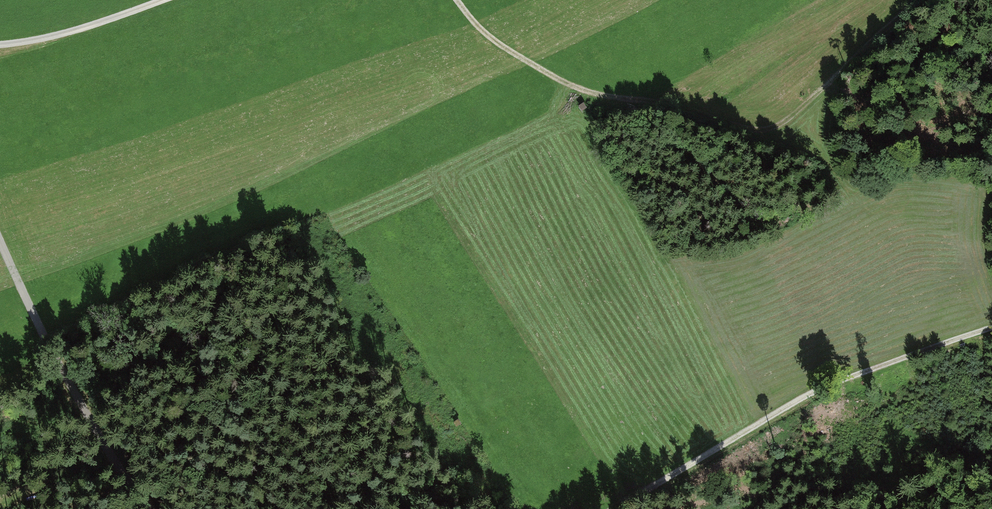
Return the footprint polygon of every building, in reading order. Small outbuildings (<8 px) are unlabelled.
[(635,371),(647,365),(642,355),(630,361),(635,371)] [(643,425),(655,421),(652,412),(640,417),(643,425)] [(617,440),(635,431),(630,421),(612,430),(617,440)]
